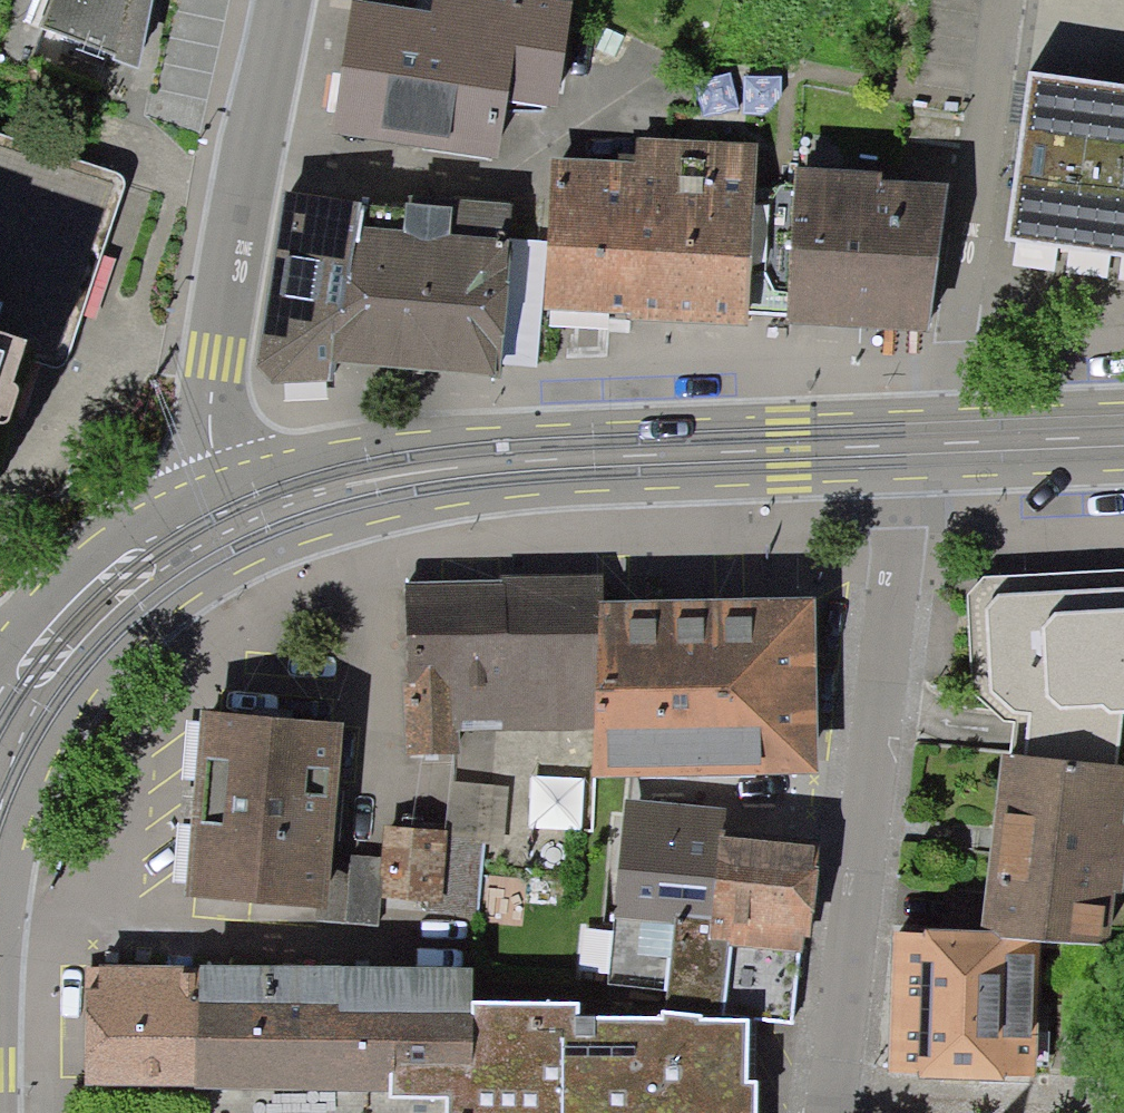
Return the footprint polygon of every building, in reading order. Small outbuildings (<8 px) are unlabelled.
[(39,28),(140,66),(153,0),(49,0),(39,28)] [(552,95),(558,55),(565,7),(522,0),(429,0),(426,20),(343,7),(325,121),(482,146),(492,85),(552,95)] [(1025,66),(1002,234),(1123,251),(1123,80),(1025,66)] [(0,137),(0,426),(23,359),(63,373),(128,181),(0,137)] [(537,299),(736,310),(743,196),(745,146),(629,140),(627,168),(544,163),(537,299)] [(761,198),(743,196),(736,310),(917,319),(936,187),(770,179),(761,198)] [(319,375),(322,356),(347,200),(277,189),(250,356),(264,374),(319,375)] [(497,212),(347,200),(322,356),(485,368),(497,212)] [(444,721),(584,719),(593,613),(596,576),(399,583),(399,685),(398,685),(399,752),(445,751),(444,721)] [(1000,590),(983,607),(985,689),(1009,711),(1029,713),(1025,755),(1114,765),(1119,710),(1123,710),(1123,584),(1000,590)] [(795,609),(593,613),(584,719),(584,765),(798,762),(795,609)] [(315,906),(321,835),(330,835),(335,772),(326,771),(330,722),(200,711),(184,895),(315,906)] [(1121,766),(1114,765),(1025,755),(1003,753),(983,931),(1101,944),(1107,890),(1118,891),(1123,833),(1123,824),(1115,823),(1121,766)] [(726,811),(628,800),(607,983),(661,989),(659,1010),(741,1019),(794,1025),(815,846),(723,836),(726,811)] [(438,830),(386,826),(380,893),(433,897),(438,830)] [(1028,937),(892,933),(889,1068),(1025,1072),(1028,937)] [(79,990),(78,1082),(445,1086),(461,1087),(462,1001),(462,972),(91,968),(91,990),(79,990)] [(445,1112),(751,1112),(752,1079),(741,1078),(741,1019),(659,1010),(655,1011),(655,1015),(569,1014),(569,1003),(462,1001),(461,1087),(445,1086),(445,1112)]
